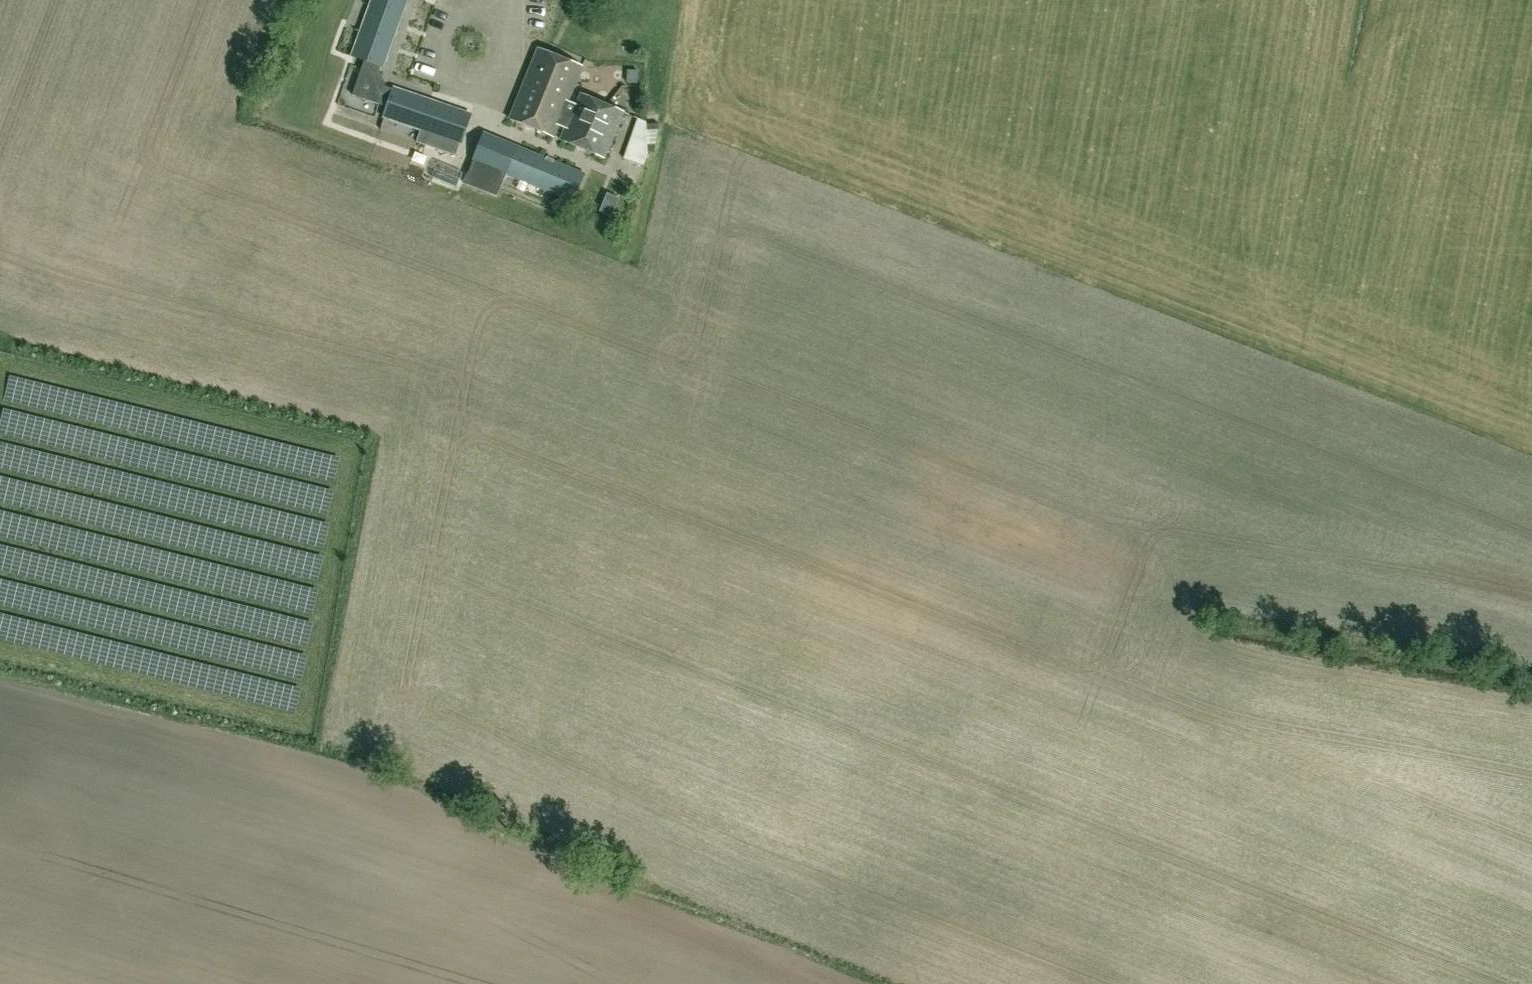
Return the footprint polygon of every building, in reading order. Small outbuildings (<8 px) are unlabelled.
[(394,87),(390,99),(380,94),(384,84),(381,77),(371,72),(374,63),(382,67),(407,0),(373,0),(352,55),(364,59),(353,94),(387,107),(384,116),(421,131),(417,143),(455,156),(470,114),(394,87)] [(603,158),(603,157),(613,161),(632,117),(622,113),(579,95),(573,108),(566,105),(582,67),(538,48),(508,118),(552,137),(563,112),(571,115),(560,140),(603,158)] [(645,122),(639,119),(625,159),(643,165),(647,154),(645,122)] [(571,201),(582,174),(583,174),(583,173),(523,148),(526,140),(513,134),(508,143),(484,133),(473,161),(463,184),(496,197),(502,184),(506,175),(571,201)]
